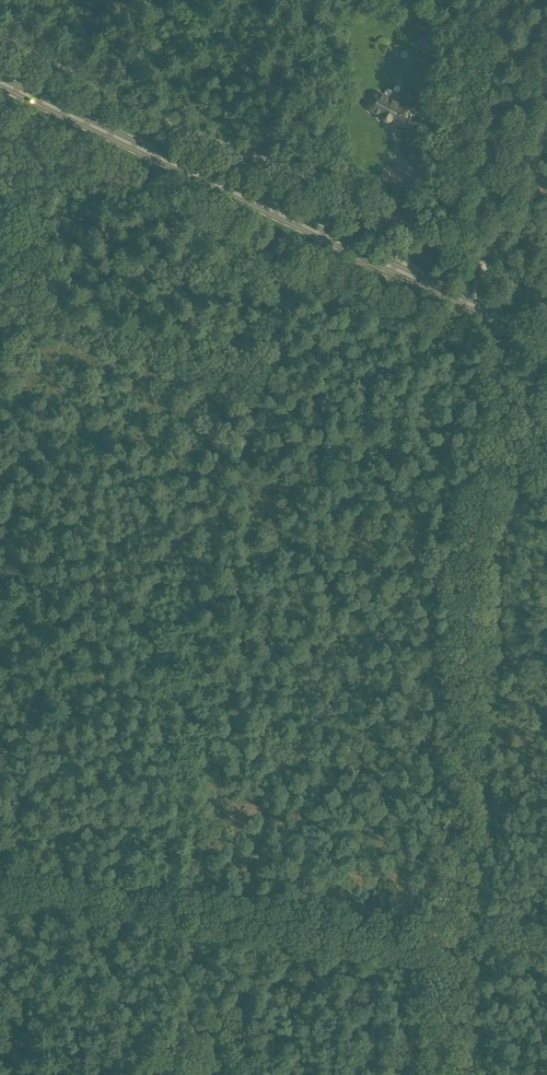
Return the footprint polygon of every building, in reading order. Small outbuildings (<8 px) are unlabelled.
[(391,104),(381,99),(381,100),(379,99),(376,99),(374,101),(373,103),(373,106),(374,108),(376,110),(374,113),(383,118),(383,119),(384,120),(384,121),(385,122),(386,123),(387,123),(388,123),(389,123),(390,123),(391,123),(392,122),(397,125),(397,126),(398,126),(398,125),(411,127),(411,128),(412,128),(415,108),(414,108),(414,109),(404,108),(404,107),(393,101),(391,104)]
